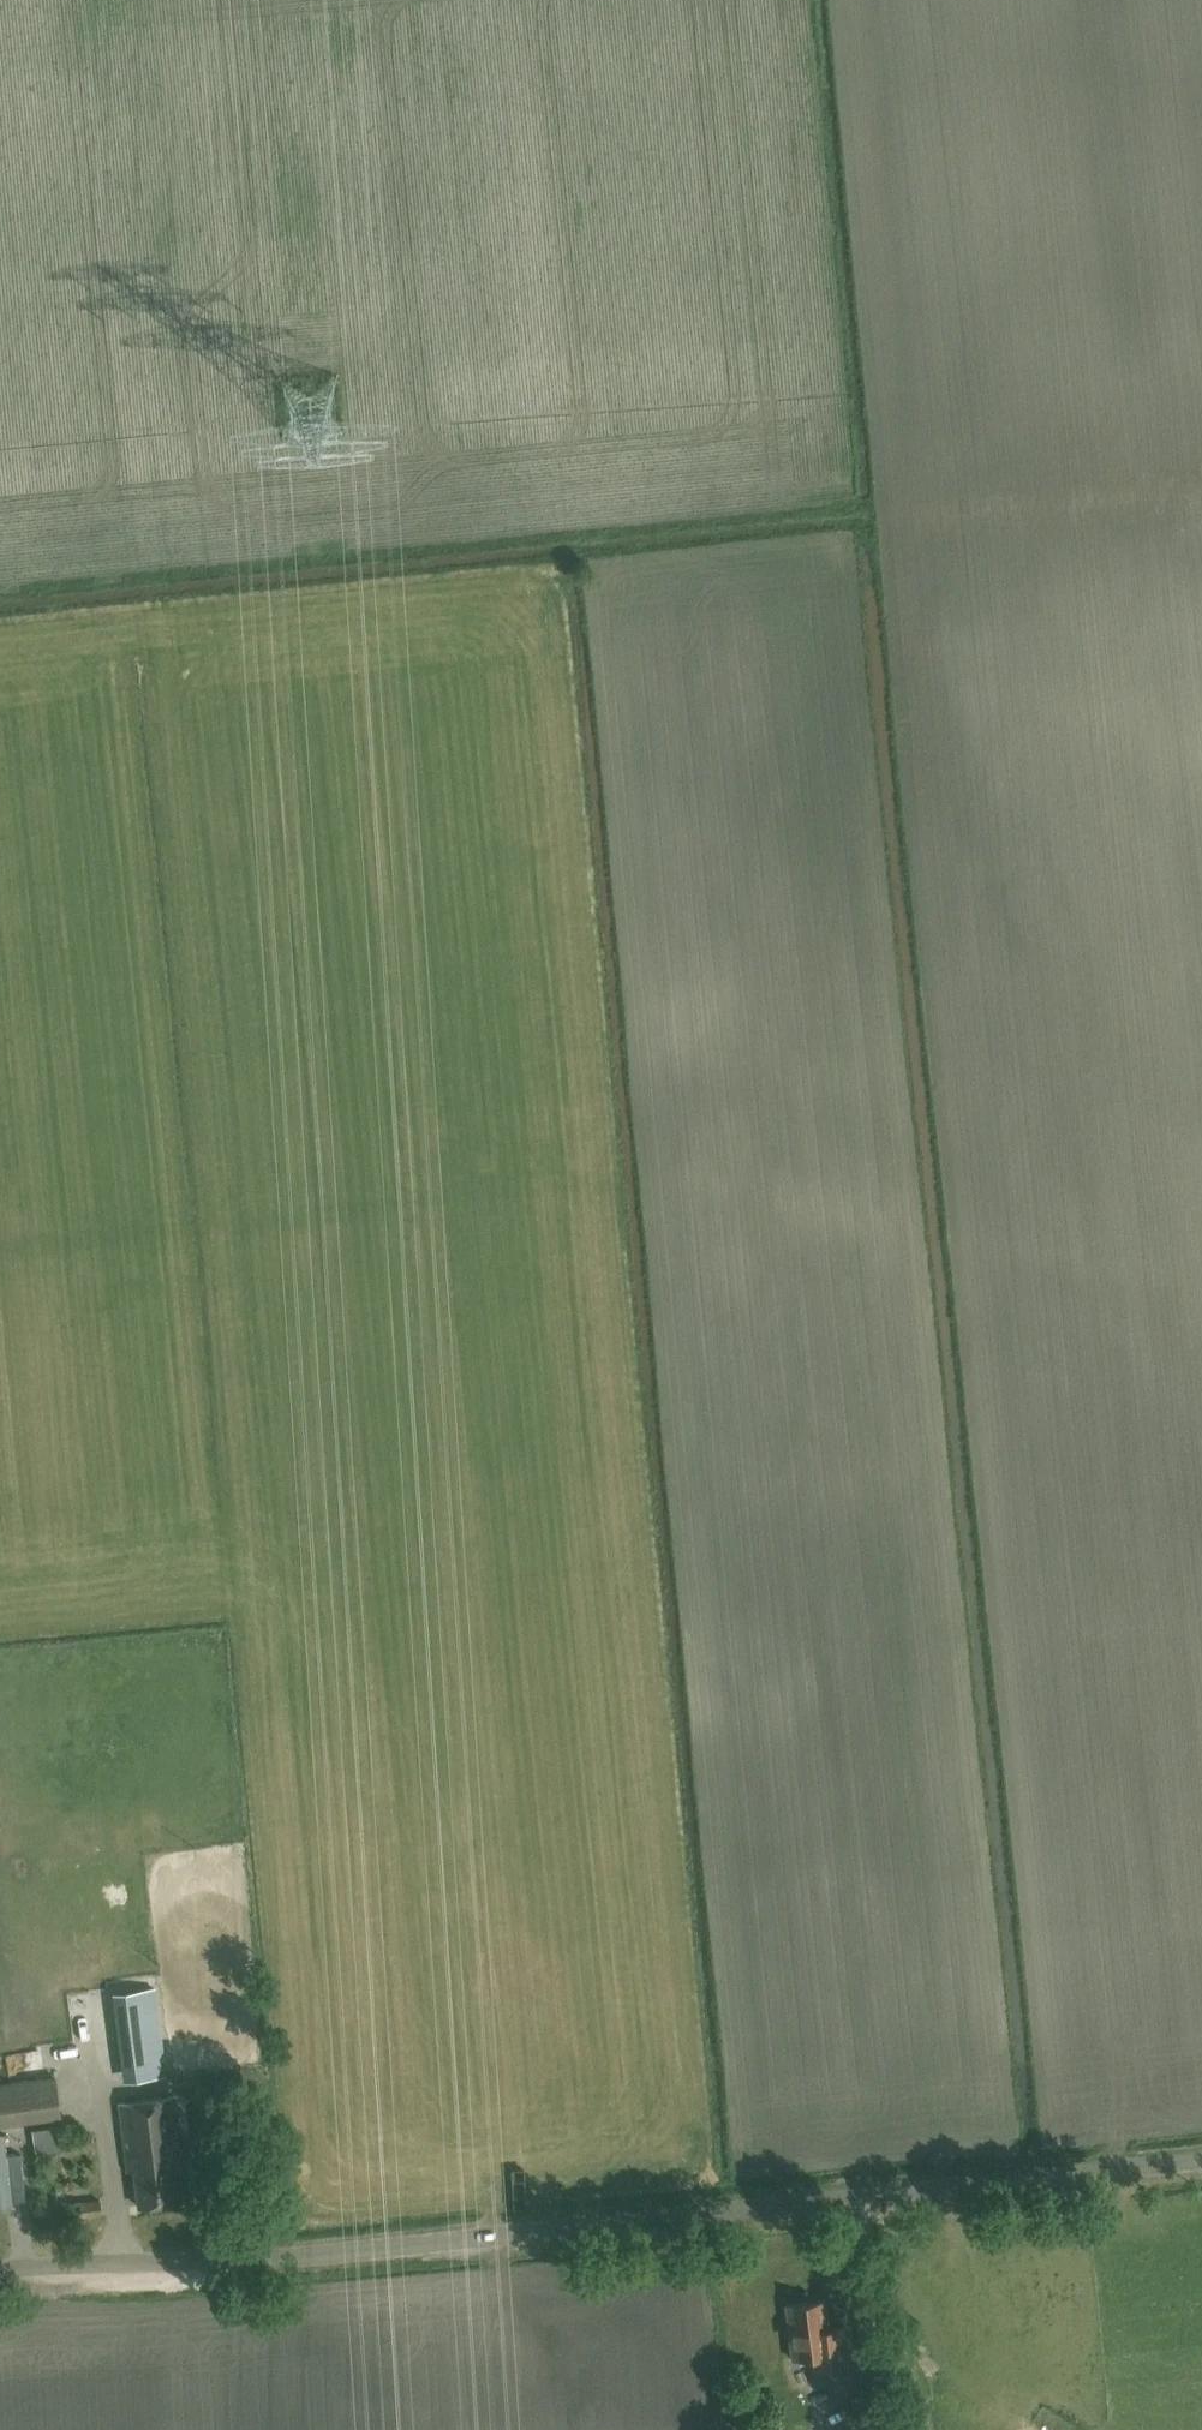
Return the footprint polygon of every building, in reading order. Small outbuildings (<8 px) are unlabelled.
[(0,2084),(0,2118),(60,2110),(55,2077),(0,2084)] [(179,2188),(186,2187),(174,2091),(118,2098),(125,2149),(131,2148),(137,2202),(180,2197),(179,2188)] [(0,2133),(0,2204),(12,2203),(12,2200),(26,2199),(21,2151),(8,2152),(6,2132),(0,2133)] [(81,2214),(101,2213),(100,2198),(80,2199),(81,2214)] [(825,2300),(825,2298),(786,2302),(786,2304),(788,2304),(794,2354),(792,2354),(792,2356),(812,2354),(813,2366),(847,2362),(843,2325),(833,2326),(825,2320),(823,2300),(825,2300)]
